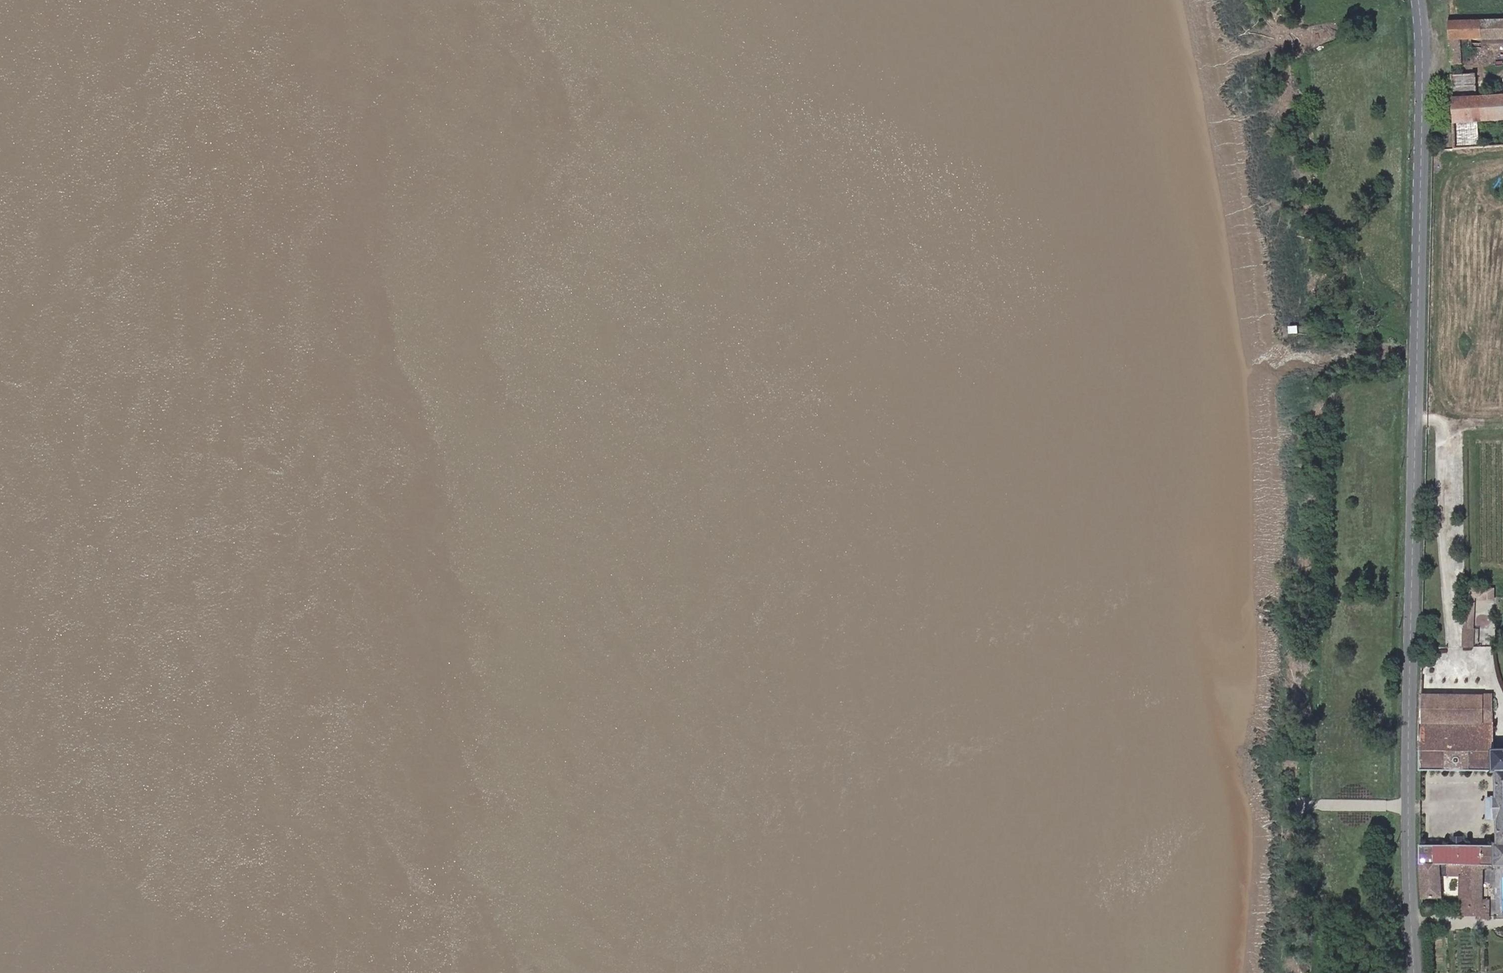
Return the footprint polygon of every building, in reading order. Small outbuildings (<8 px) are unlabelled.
[(1448,21),(1449,64),(1461,63),(1460,42),(1502,40),(1502,18),(1448,21)] [(1453,91),(1477,92),(1478,74),(1454,73),(1453,91)] [(1452,98),(1453,123),(1502,121),(1502,95),(1452,98)] [(1476,646),(1477,628),(1464,628),(1463,645),(1476,646)] [(1420,691),(1419,755),(1419,771),(1488,773),(1488,776),(1491,776),(1492,799),(1488,799),(1489,822),(1492,822),(1493,845),(1490,845),(1490,848),(1421,849),(1423,899),(1442,899),(1441,870),(1449,870),(1449,881),(1461,881),(1473,881),(1473,870),(1482,869),(1502,869),(1502,750),(1492,750),(1491,697),(1437,696),(1438,691),(1420,691)] [(1489,822),(1488,799),(1481,800),(1482,822),(1489,822)] [(1482,869),(1473,870),(1473,881),(1461,881),(1462,913),(1481,912),(1481,915),(1492,915),(1492,895),(1483,895),(1482,869)]
